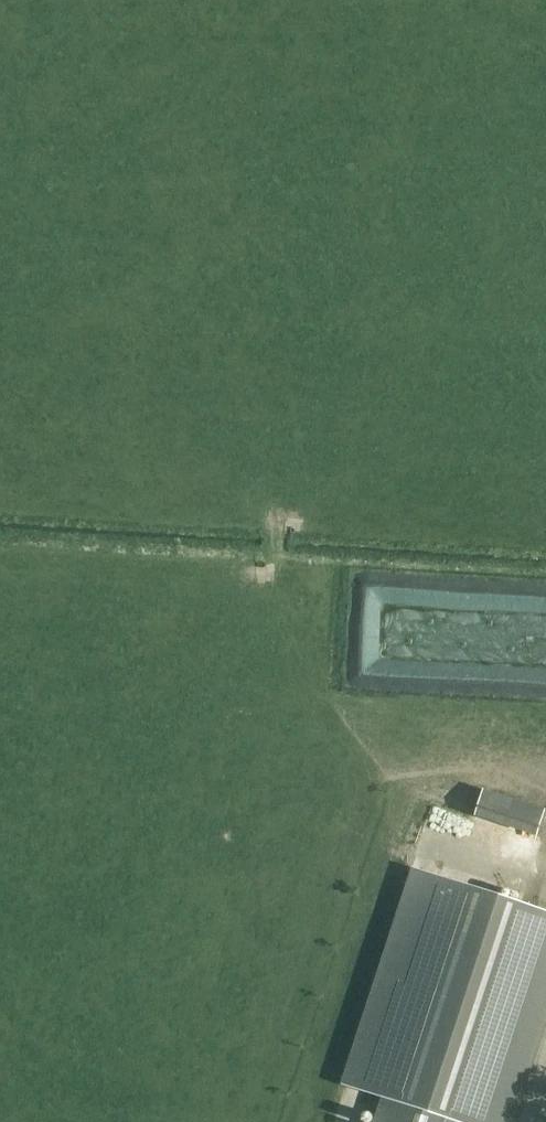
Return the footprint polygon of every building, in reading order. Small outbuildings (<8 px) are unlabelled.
[(545,1017),(545,913),(416,870),(345,1086),(383,1099),(375,1121),(511,1121),(545,1017)]
